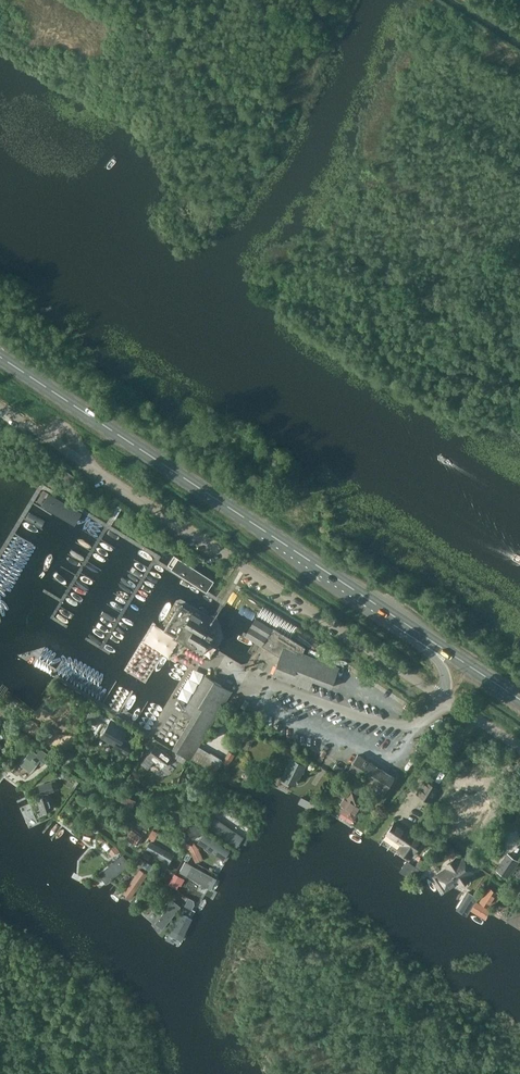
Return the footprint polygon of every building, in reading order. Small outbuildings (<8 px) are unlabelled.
[(59,467),(57,471),(55,473),(63,478),(66,473),(67,472),(59,467)] [(84,516),(43,491),(36,503),(77,527),(84,516)] [(208,591),(214,581),(178,558),(172,568),(208,591)] [(180,604),(165,630),(169,632),(186,643),(203,654),(214,636),(206,631),(210,623),(202,619),(203,618),(189,609),(180,604)] [(333,686),(340,667),(303,653),(306,646),(256,617),(246,635),(280,655),(277,664),(280,666),(276,675),(302,684),(305,676),(333,686)] [(196,712),(175,748),(177,750),(188,756),(192,759),(226,702),(227,699),(229,697),(233,690),(215,680),(207,675),(202,683),(187,707),(196,712)] [(70,693),(67,697),(74,702),(77,697),(70,693)] [(74,707),(63,700),(60,705),(56,702),(49,712),(54,715),(51,718),(62,725),(64,721),(61,719),(68,709),(71,711),(74,707)] [(129,729),(111,718),(101,736),(115,744),(113,748),(128,755),(133,744),(124,739),(129,729)] [(58,741),(60,734),(33,726),(31,733),(58,741)] [(165,767),(174,755),(157,744),(144,763),(148,766),(154,759),(165,767)] [(290,756),(294,750),(284,745),(281,751),(290,756)] [(51,756),(42,749),(38,753),(33,749),(21,764),(32,772),(39,763),(43,766),(51,756)] [(228,765),(235,755),(229,751),(222,762),(228,765)] [(176,752),(172,758),(183,764),(187,758),(176,752)] [(210,753),(203,766),(215,773),(223,760),(211,753),(210,753)] [(358,755),(350,769),(359,775),(360,773),(361,771),(362,772),(365,774),(359,783),(382,797),(382,796),(394,777),(371,762),(367,760),(359,755),(358,755)] [(296,786),(307,764),(291,757),(281,778),(296,786)] [(239,790),(240,789),(242,785),(220,777),(218,782),(239,790)] [(431,800),(438,789),(433,786),(433,785),(425,780),(418,793),(431,800)] [(42,795),(37,796),(37,798),(42,813),(55,809),(50,794),(50,793),(54,792),(54,791),(51,782),(39,786),(42,795)] [(359,795),(361,790),(356,787),(353,792),(359,795)] [(134,807),(137,801),(120,792),(116,798),(134,807)] [(344,798),(340,804),(344,807),(340,812),(354,820),(361,809),(366,812),(370,805),(365,802),(366,800),(353,792),(348,800),(344,798)] [(312,811),(315,804),(302,797),(298,804),(312,811)] [(218,814),(223,806),(218,803),(212,811),(218,814)] [(244,841),(216,820),(211,828),(239,849),(244,841)] [(394,823),(386,835),(388,837),(400,845),(396,850),(408,859),(421,841),(397,825),(394,823)] [(189,829),(196,838),(203,833),(195,824),(189,829)] [(135,845),(142,836),(132,829),(126,838),(135,845)] [(154,840),(158,833),(153,830),(148,837),(154,840)] [(229,851),(205,834),(200,842),(224,859),(229,851)] [(435,839),(431,845),(434,847),(438,842),(439,840),(436,837),(435,839)] [(175,856),(151,842),(146,852),(170,865),(175,856)] [(112,856),(120,851),(116,845),(108,851),(112,856)] [(519,861),(519,859),(509,851),(497,868),(509,876),(519,861)] [(122,855),(99,874),(106,884),(131,865),(122,855)] [(475,872),(464,855),(459,858),(457,856),(445,864),(447,867),(433,876),(444,893),(458,884),(460,887),(472,878),(471,875),(475,872)] [(417,865),(416,867),(420,869),(421,868),(425,861),(421,858),(417,865)] [(149,871),(152,866),(146,862),(143,867),(149,871)] [(219,879),(187,862),(182,873),(213,890),(219,879)] [(141,871),(124,894),(132,899),(148,876),(141,871)] [(181,886),(184,881),(173,875),(169,884),(177,888),(179,885),(181,886)] [(493,908),(503,893),(490,885),(481,900),(493,908)] [(458,906),(456,909),(468,916),(470,913),(471,910),(473,908),(477,902),(478,900),(479,898),(467,891),(466,893),(465,895),(458,906)] [(164,906),(169,900),(164,897),(159,903),(164,906)] [(195,904),(194,901),(189,898),(185,905),(192,909),(195,904)] [(172,902),(153,926),(161,932),(180,907),(172,902)] [(473,908),(471,910),(486,919),(491,910),(477,902),(473,908)] [(171,930),(183,937),(192,920),(180,913),(171,930)]
